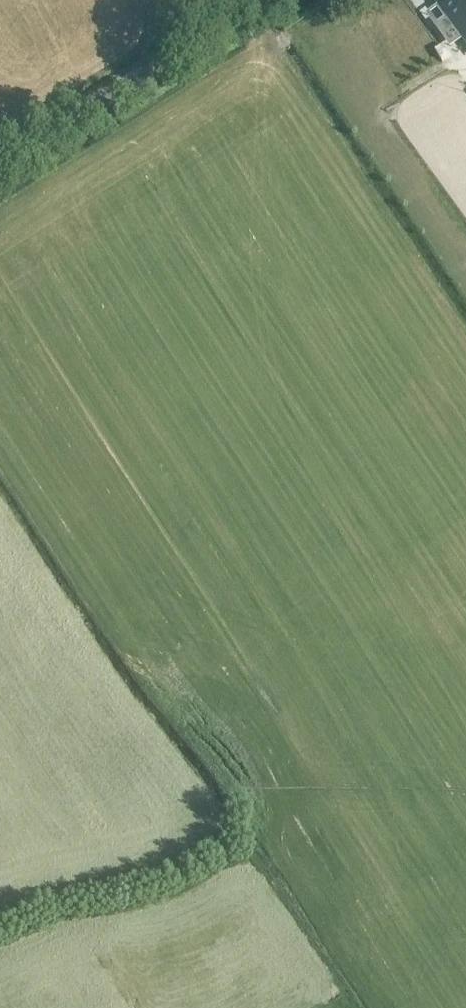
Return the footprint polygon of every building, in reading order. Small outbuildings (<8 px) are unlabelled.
[(456,3),(451,7),(465,30),(465,0),(454,0),(456,3)] [(454,55),(465,48),(465,44),(456,29),(443,37),(454,55)] [(443,46),(435,51),(442,63),(451,57),(443,46)]
